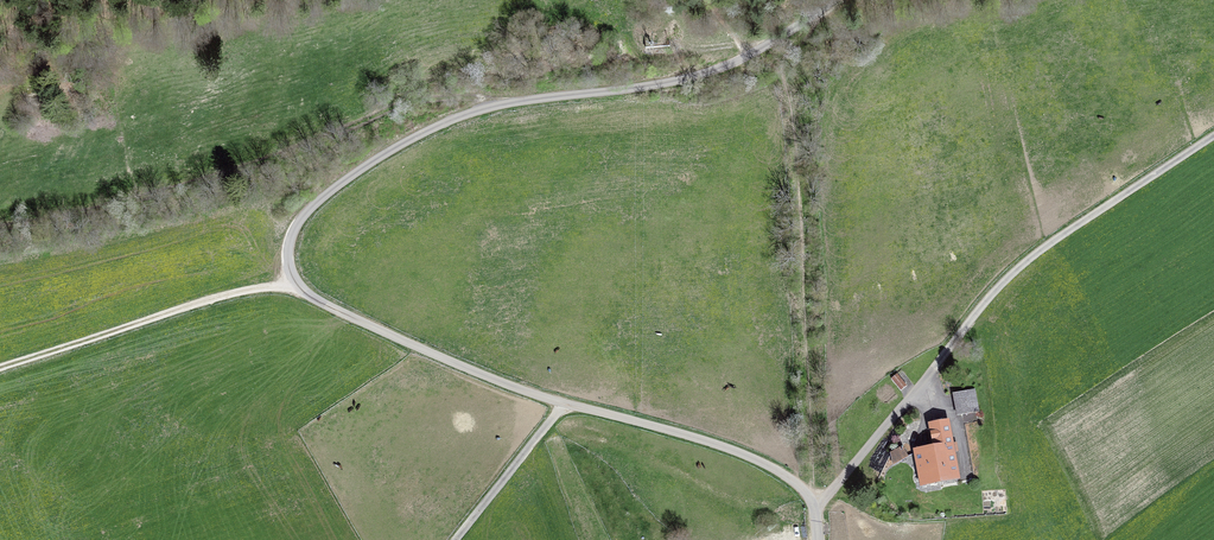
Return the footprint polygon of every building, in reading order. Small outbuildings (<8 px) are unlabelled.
[(659,22),(655,27),(661,31),(665,25),(659,22)] [(891,378),(901,390),(906,386),(897,374),(891,378)] [(953,394),(957,415),(977,411),(973,390),(953,394)] [(916,452),(922,483),(957,477),(947,422),(931,425),(935,448),(916,452)] [(908,457),(903,448),(891,454),(893,465),(908,457)]
